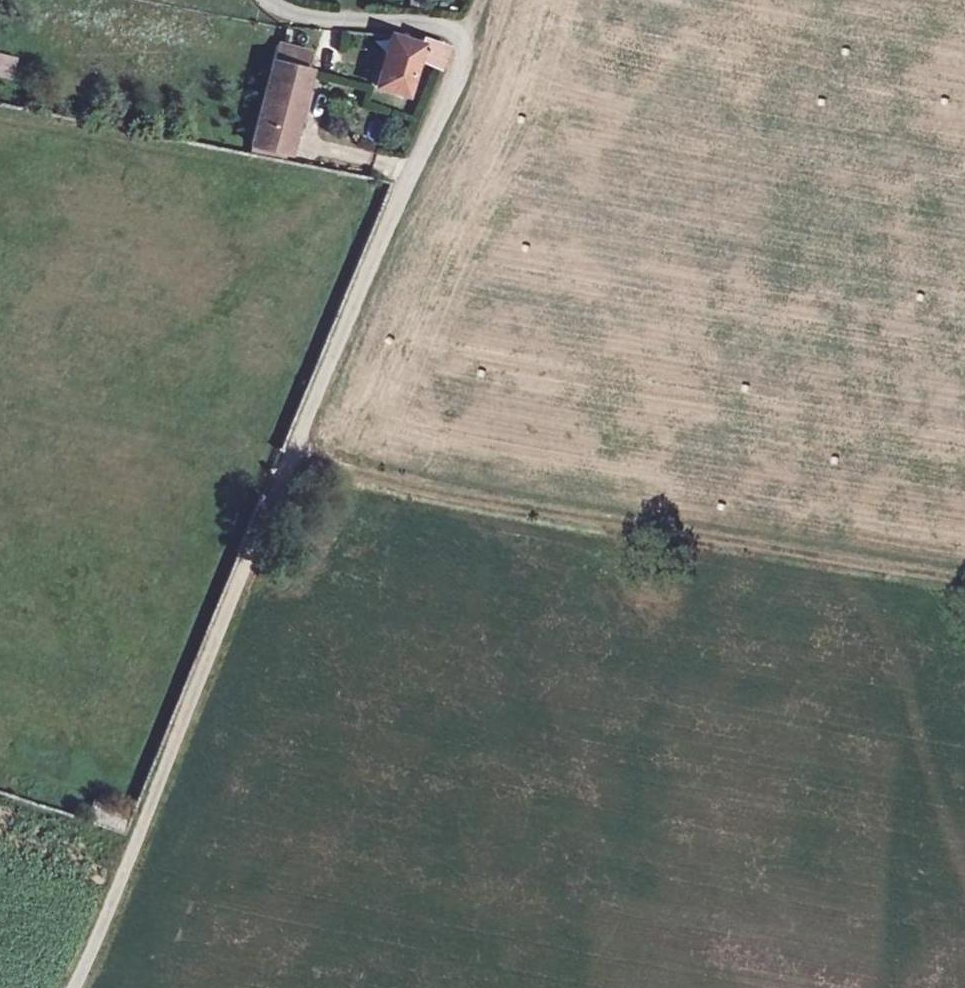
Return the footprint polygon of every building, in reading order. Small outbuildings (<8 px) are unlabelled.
[(310,51),(313,37),(285,31),(282,45),(310,51)] [(437,67),(445,47),(422,37),(419,46),(391,35),(376,84),(406,93),(416,60),(437,67)] [(255,148),(288,156),(310,75),(305,73),(310,56),(280,48),(255,148)] [(15,80),(17,56),(0,54),(0,78),(15,80)]
